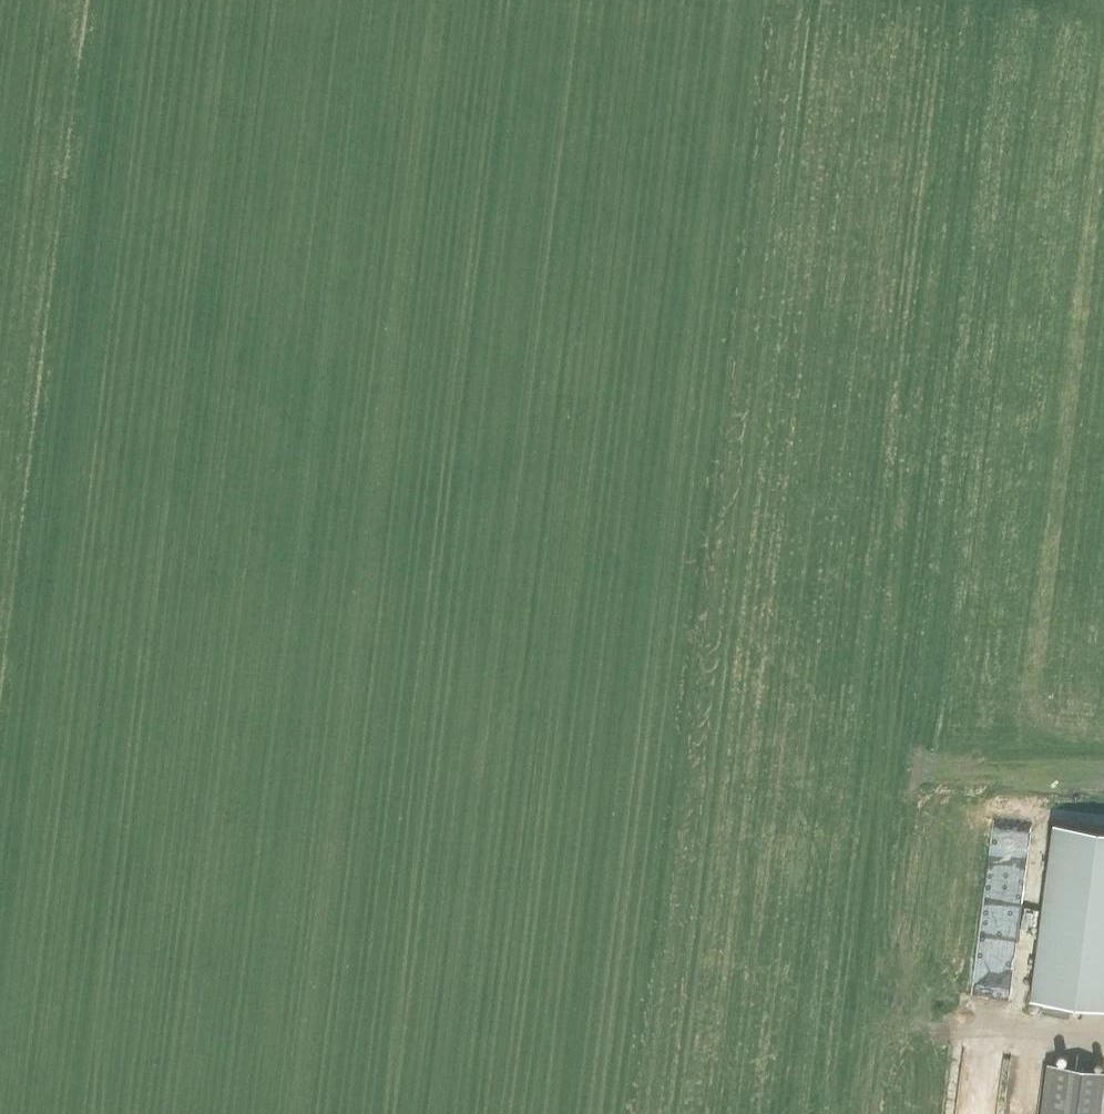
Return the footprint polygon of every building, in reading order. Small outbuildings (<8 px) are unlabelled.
[(1030,999),(1103,1009),(1103,829),(1053,823),(1030,999)] [(1042,1113),(1099,1113),(1103,1075),(1103,1070),(1048,1063),(1042,1113)]
